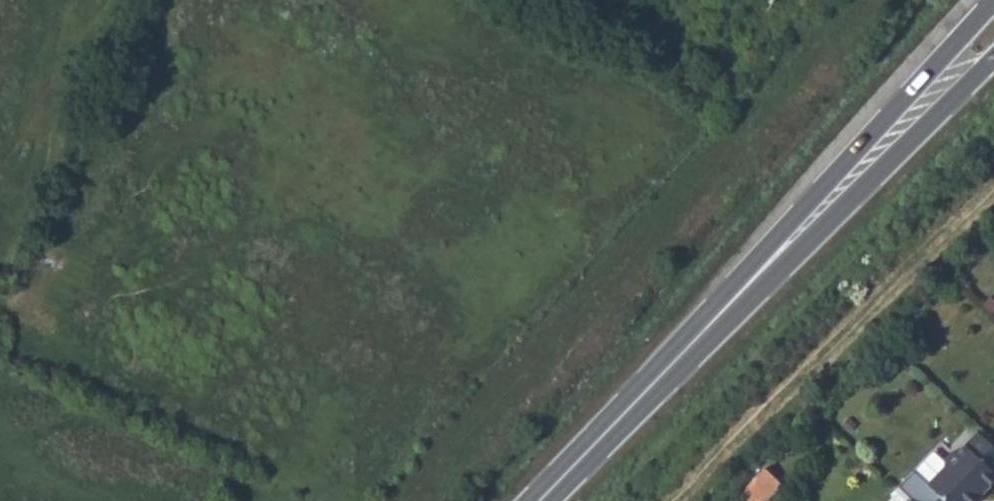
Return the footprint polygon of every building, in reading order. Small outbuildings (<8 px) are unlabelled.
[(976,434),(955,456),(952,453),(943,463),(943,469),(926,487),(939,499),(939,500),(965,500),(971,495),(976,500),(993,480),(993,477),(991,474),(993,470),(993,451),(976,434)] [(764,470),(751,482),(768,498),(780,486),(764,470)]
